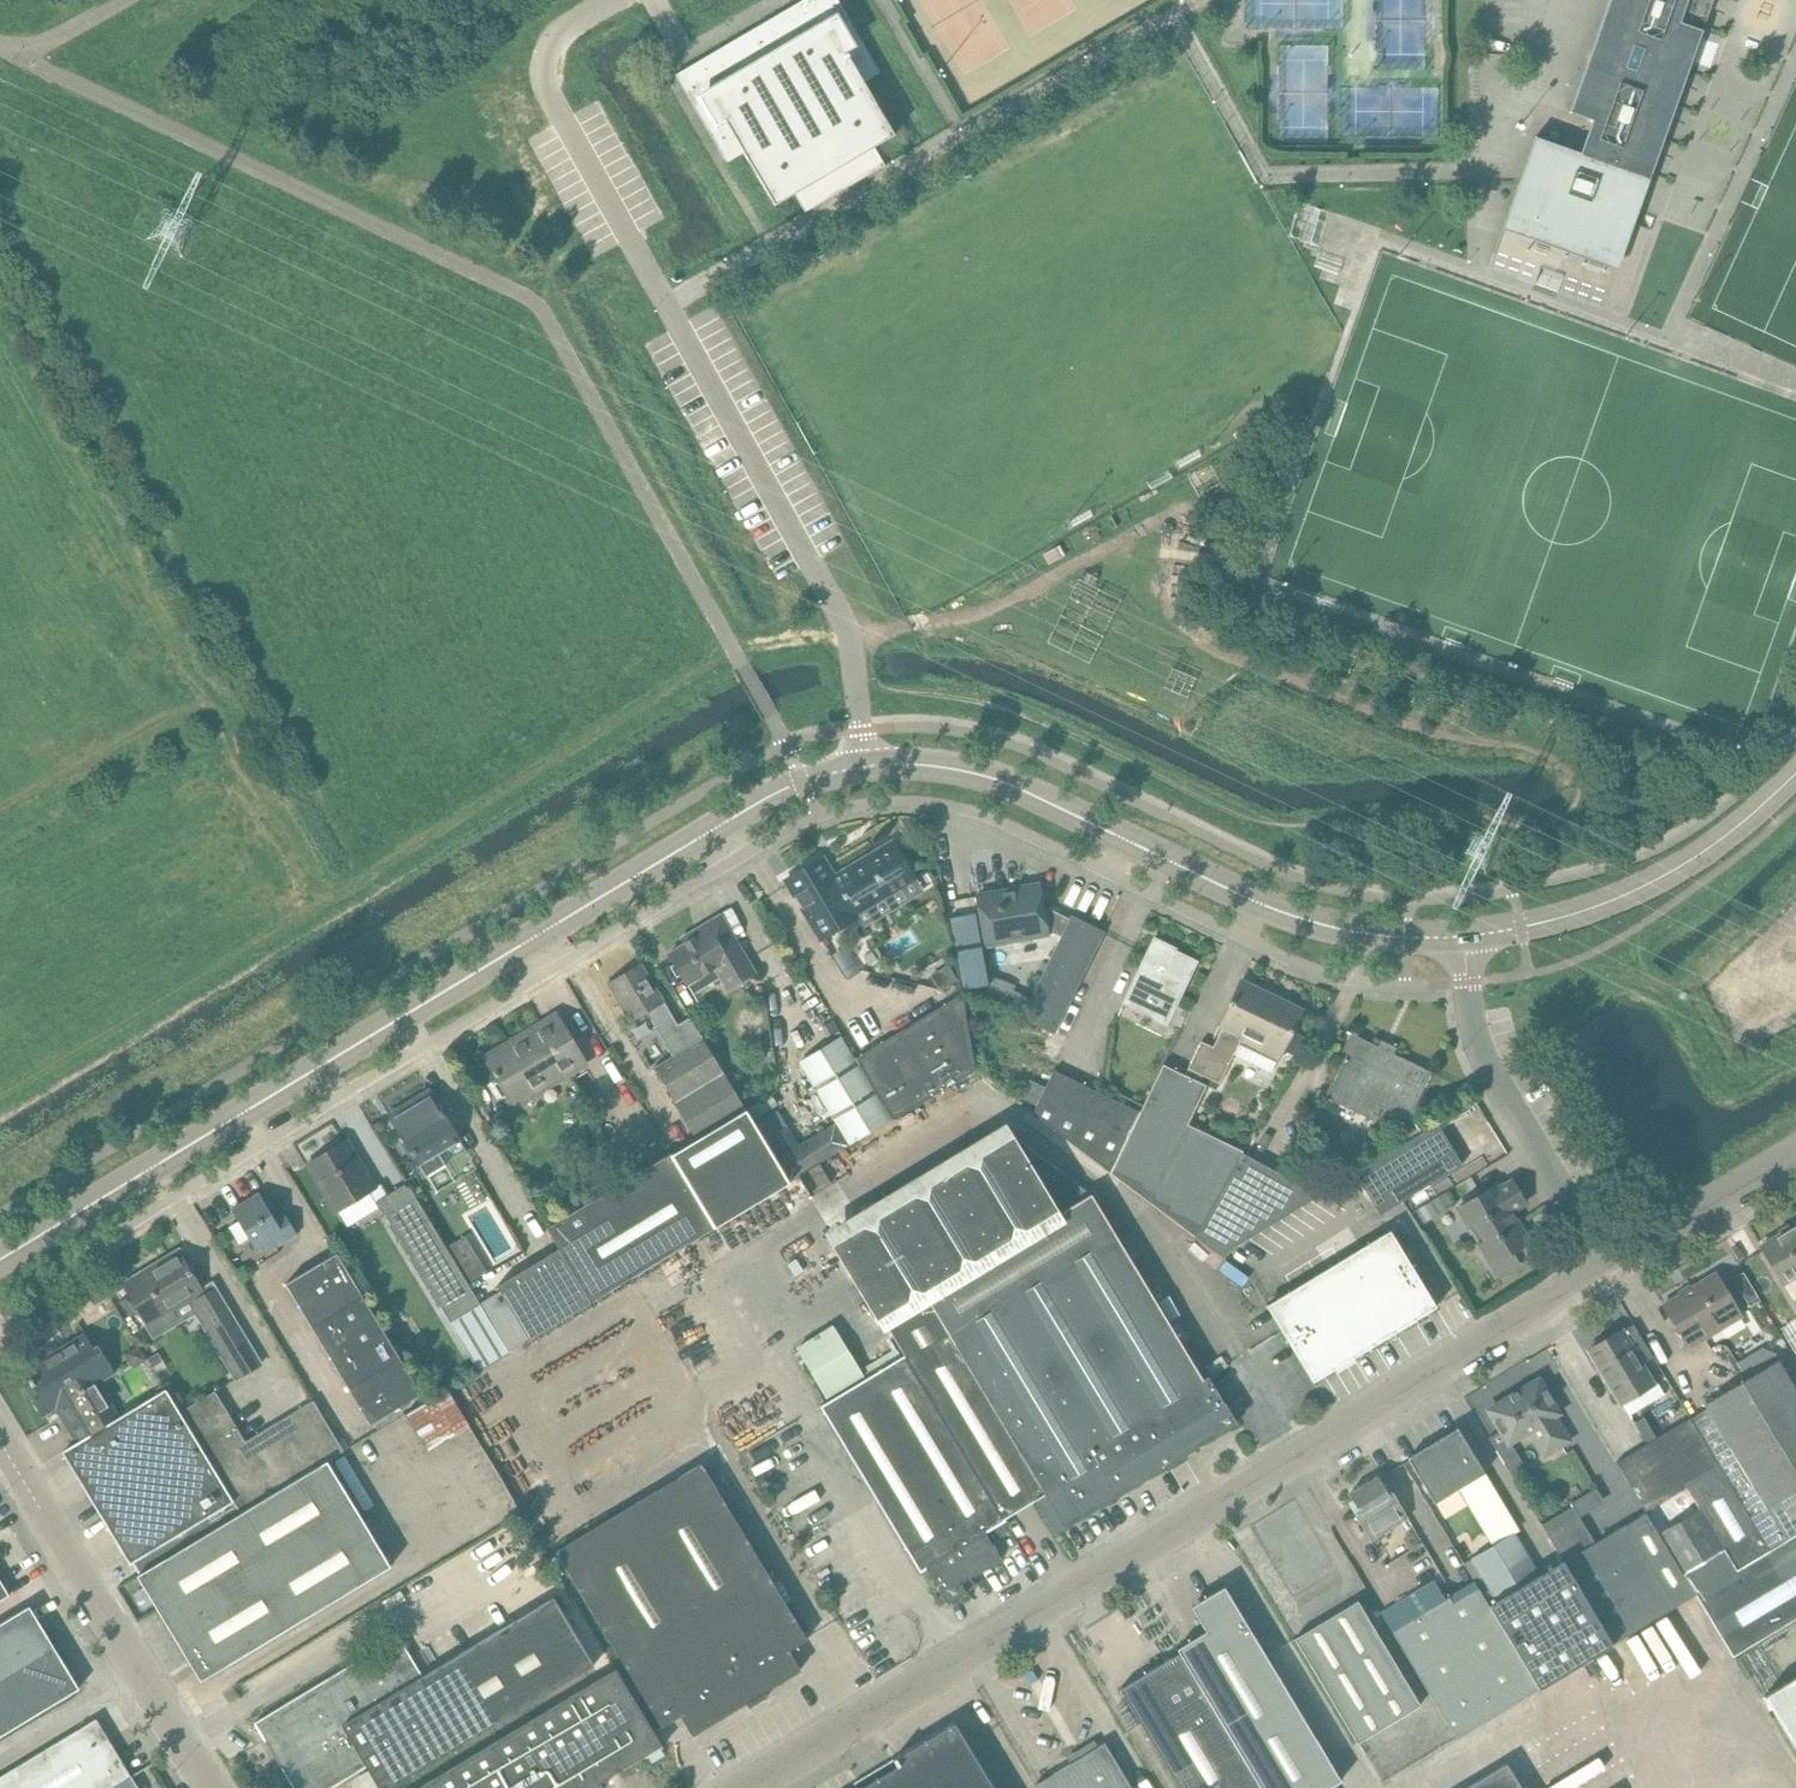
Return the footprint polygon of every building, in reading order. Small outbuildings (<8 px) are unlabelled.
[(805,212),(885,165),(875,147),(895,135),(864,82),(881,72),(838,0),(802,0),(675,75),(727,163),(744,153),(774,206),(795,194),(805,212)] [(698,37),(705,50),(781,8),(777,0),(765,0),(698,37)] [(1570,112),(1587,118),(1593,120),(1581,153),(1535,137),(1506,218),(1551,234),(1533,285),(1558,294),(1576,243),(1621,259),(1634,224),(1652,230),(1656,218),(1638,212),(1713,0),(1610,0),(1570,112)] [(821,858),(786,879),(822,939),(857,917),(855,913),(888,894),(912,879),(914,878),(893,842),(834,878),(821,858)] [(1102,932),(1072,917),(1071,919),(1043,905),(1039,885),(977,896),(984,938),(1006,934),(1007,941),(1047,933),(1053,933),(1062,937),(1033,999),(1025,1014),(1024,1017),(1054,1032),(1102,932)] [(951,916),(963,987),(989,983),(976,912),(951,916)] [(720,914),(707,923),(681,938),(684,944),(669,953),(688,984),(714,967),(727,988),(755,972),(720,914)] [(1154,938),(1147,953),(1123,1003),(1166,1024),(1196,961),(1166,947),(1167,945),(1154,938)] [(792,1180),(792,1179),(770,1144),(690,1017),(678,1024),(640,962),(607,982),(631,1022),(646,1012),(673,1055),(654,1067),(698,1138),(672,1155),(715,1227),(792,1180)] [(948,965),(933,974),(942,988),(956,979),(948,965)] [(1201,1041),(1185,1074),(1199,1081),(1202,1075),(1219,1083),(1233,1054),(1272,1072),(1281,1054),(1283,1049),(1294,1055),(1303,1036),(1292,1031),(1302,1010),(1280,999),(1264,991),(1241,980),(1219,1025),(1223,1026),(1213,1047),(1201,1041)] [(985,997),(1007,1005),(1013,989),(991,981),(985,997)] [(1013,989),(1007,1005),(1025,1014),(1033,999),(1013,989)] [(976,1069),(961,993),(856,1058),(893,1119),(976,1069)] [(579,1005),(562,1015),(589,1058),(605,1048),(579,1005)] [(556,1014),(508,1043),(485,1057),(514,1106),(586,1063),(556,1014)] [(1381,1106),(1408,1119),(1431,1072),(1356,1035),(1333,1083),(1354,1093),(1347,1106),(1374,1119),(1381,1106)] [(830,1044),(799,1062),(828,1109),(836,1122),(849,1145),(891,1119),(843,1041),(841,1038),(830,1044)] [(1140,1111),(1110,1172),(1195,1236),(1241,1153),(1187,1124),(1206,1085),(1200,1082),(1199,1081),(1192,1078),(1185,1074),(1163,1064),(1140,1111)] [(1053,1069),(1032,1113),(1110,1172),(1140,1111),(1053,1069)] [(389,1114),(426,1176),(446,1164),(439,1152),(460,1139),(430,1089),(389,1114)] [(1437,1123),(1418,1135),(1355,1173),(1380,1214),(1462,1164),(1437,1123)] [(1004,1124),(826,1231),(830,1238),(881,1322),(884,1320),(905,1355),(925,1342),(997,1300),(1000,1305),(1116,1235),(1091,1193),(1008,1131),(1004,1124)] [(818,1135),(788,1155),(798,1171),(829,1151),(818,1135)] [(321,1184),(337,1210),(377,1186),(364,1165),(362,1166),(346,1140),(307,1165),(319,1185),(321,1184)] [(715,1227),(672,1155),(671,1153),(547,1227),(559,1248),(591,1301),(715,1227)] [(1195,1236),(1220,1255),(1319,1195),(1241,1153),(1195,1236)] [(1498,1188),(1496,1185),(1457,1209),(1467,1226),(1474,1222),(1485,1241),(1478,1245),(1489,1264),(1529,1241),(1511,1211),(1525,1203),(1511,1180),(1498,1188)] [(509,1351),(410,1186),(380,1204),(479,1369),(509,1351)] [(259,1192),(231,1209),(238,1221),(229,1227),(239,1244),(249,1238),(256,1251),(272,1241),(275,1247),(297,1233),(284,1211),(274,1217),(259,1192)] [(1441,1210),(1435,1198),(1418,1208),(1425,1221),(1442,1211),(1441,1210)] [(1761,1246),(1783,1283),(1795,1275),(1795,1224),(1761,1246)] [(1313,1382),(1436,1306),(1390,1230),(1266,1305),(1313,1382)] [(997,1300),(925,1342),(1024,1506),(1036,1499),(1056,1532),(1236,1423),(1208,1376),(1203,1379),(1116,1235),(1000,1305),(997,1300)] [(447,1247),(469,1283),(485,1273),(464,1237),(447,1247)] [(591,1301),(559,1248),(497,1285),(529,1338),(591,1301)] [(403,1415),(427,1401),(399,1356),(391,1342),(337,1252),(286,1283),(375,1432),(403,1415)] [(127,1283),(124,1285),(152,1332),(177,1317),(172,1309),(192,1297),(213,1331),(224,1350),(240,1376),(261,1364),(245,1337),(212,1283),(211,1281),(201,1288),(182,1257),(156,1272),(153,1267),(141,1274),(137,1273),(127,1279),(127,1283)] [(1689,1347),(1741,1315),(1715,1273),(1663,1305),(1689,1347)] [(1743,1273),(1733,1279),(1747,1303),(1758,1297),(1743,1273)] [(863,1374),(833,1325),(799,1345),(829,1395),(863,1374)] [(1621,1402),(1630,1418),(1631,1417),(1630,1415),(1664,1394),(1656,1381),(1652,1384),(1636,1357),(1647,1351),(1633,1328),(1623,1334),(1620,1330),(1589,1349),(1621,1402)] [(94,1348),(84,1333),(59,1349),(56,1344),(21,1364),(32,1384),(25,1387),(42,1416),(56,1408),(77,1443),(120,1417),(99,1382),(115,1372),(99,1345),(94,1348)] [(391,1342),(399,1356),(410,1350),(401,1336),(391,1342)] [(905,1355),(821,1406),(920,1571),(926,1568),(947,1603),(966,1592),(961,1582),(1001,1558),(989,1539),(1009,1527),(1004,1519),(1024,1506),(925,1342),(905,1355)] [(159,1353),(148,1359),(154,1368),(164,1362),(159,1353)] [(1695,1426),(1769,1549),(1795,1533),(1795,1387),(1778,1358),(1704,1404),(1706,1408),(1712,1416),(1695,1426)] [(1509,1442),(1529,1430),(1544,1455),(1569,1440),(1554,1415),(1558,1412),(1538,1380),(1489,1409),(1509,1442)] [(234,1500),(180,1411),(166,1389),(120,1417),(77,1443),(63,1451),(130,1562),(234,1500)] [(344,1451),(314,1400),(246,1441),(215,1390),(180,1411),(234,1500),(241,1512),(325,1462),(344,1451)] [(427,1401),(403,1415),(426,1453),(468,1428),(445,1390),(427,1401)] [(1616,1462),(1646,1512),(1695,1594),(1733,1656),(1734,1655),(1795,1618),(1795,1533),(1769,1549),(1695,1426),(1690,1418),(1646,1444),(1616,1462)] [(1408,1458),(1435,1502),(1484,1472),(1458,1428),(1408,1458)] [(241,1512),(138,1575),(201,1680),(388,1568),(325,1462),(241,1512)] [(807,1639),(702,1463),(556,1551),(662,1726),(680,1715),(692,1735),(746,1702),(749,1707),(767,1696),(765,1691),(800,1669),(789,1650),(807,1639)] [(1355,1514),(1370,1540),(1408,1517),(1392,1492),(1388,1494),(1377,1476),(1349,1494),(1359,1512),(1355,1514)] [(1572,1506),(1541,1524),(1563,1561),(1588,1603),(1614,1644),(1675,1606),(1695,1594),(1646,1512),(1625,1524),(1595,1543),(1579,1517),(1572,1506)] [(1464,1563),(1475,1581),(1539,1689),(1613,1644),(1563,1561),(1539,1575),(1514,1533),(1464,1563)] [(10,1594),(0,1578),(0,1600),(10,1594)] [(1456,1738),(1539,1689),(1475,1581),(1445,1599),(1434,1581),(1381,1613),(1456,1738)] [(1262,1787),(1328,1787),(1343,1779),(1225,1585),(1215,1591),(1215,1592),(1192,1606),(1206,1628),(1205,1629),(1206,1631),(1177,1648),(1262,1787)] [(380,1787),(390,1787),(595,1664),(554,1597),(423,1676),(399,1636),(255,1722),(295,1787),(329,1787),(366,1766),(380,1787)] [(1420,1705),(1358,1601),(1295,1639),(1357,1742),(1420,1705)] [(55,1646),(30,1605),(0,1623),(0,1680),(55,1646)] [(0,1680),(0,1736),(80,1688),(55,1646),(0,1680)] [(1140,1721),(1181,1787),(1262,1787),(1177,1648),(1179,1653),(1120,1688),(1140,1721)] [(418,1787),(604,1787),(601,1784),(663,1747),(616,1669),(418,1787)] [(1763,1695),(1795,1749),(1795,1676),(1763,1695)] [(131,1775),(109,1738),(101,1743),(88,1722),(0,1776),(0,1787),(110,1787),(131,1775)] [(958,1728),(860,1787),(994,1787),(958,1728)] [(1035,1785),(1037,1787),(1132,1787),(1105,1743),(1035,1785)] [(1465,1787),(1521,1787),(1506,1763),(1465,1787)] [(131,1775),(110,1787),(139,1787),(131,1775)]
